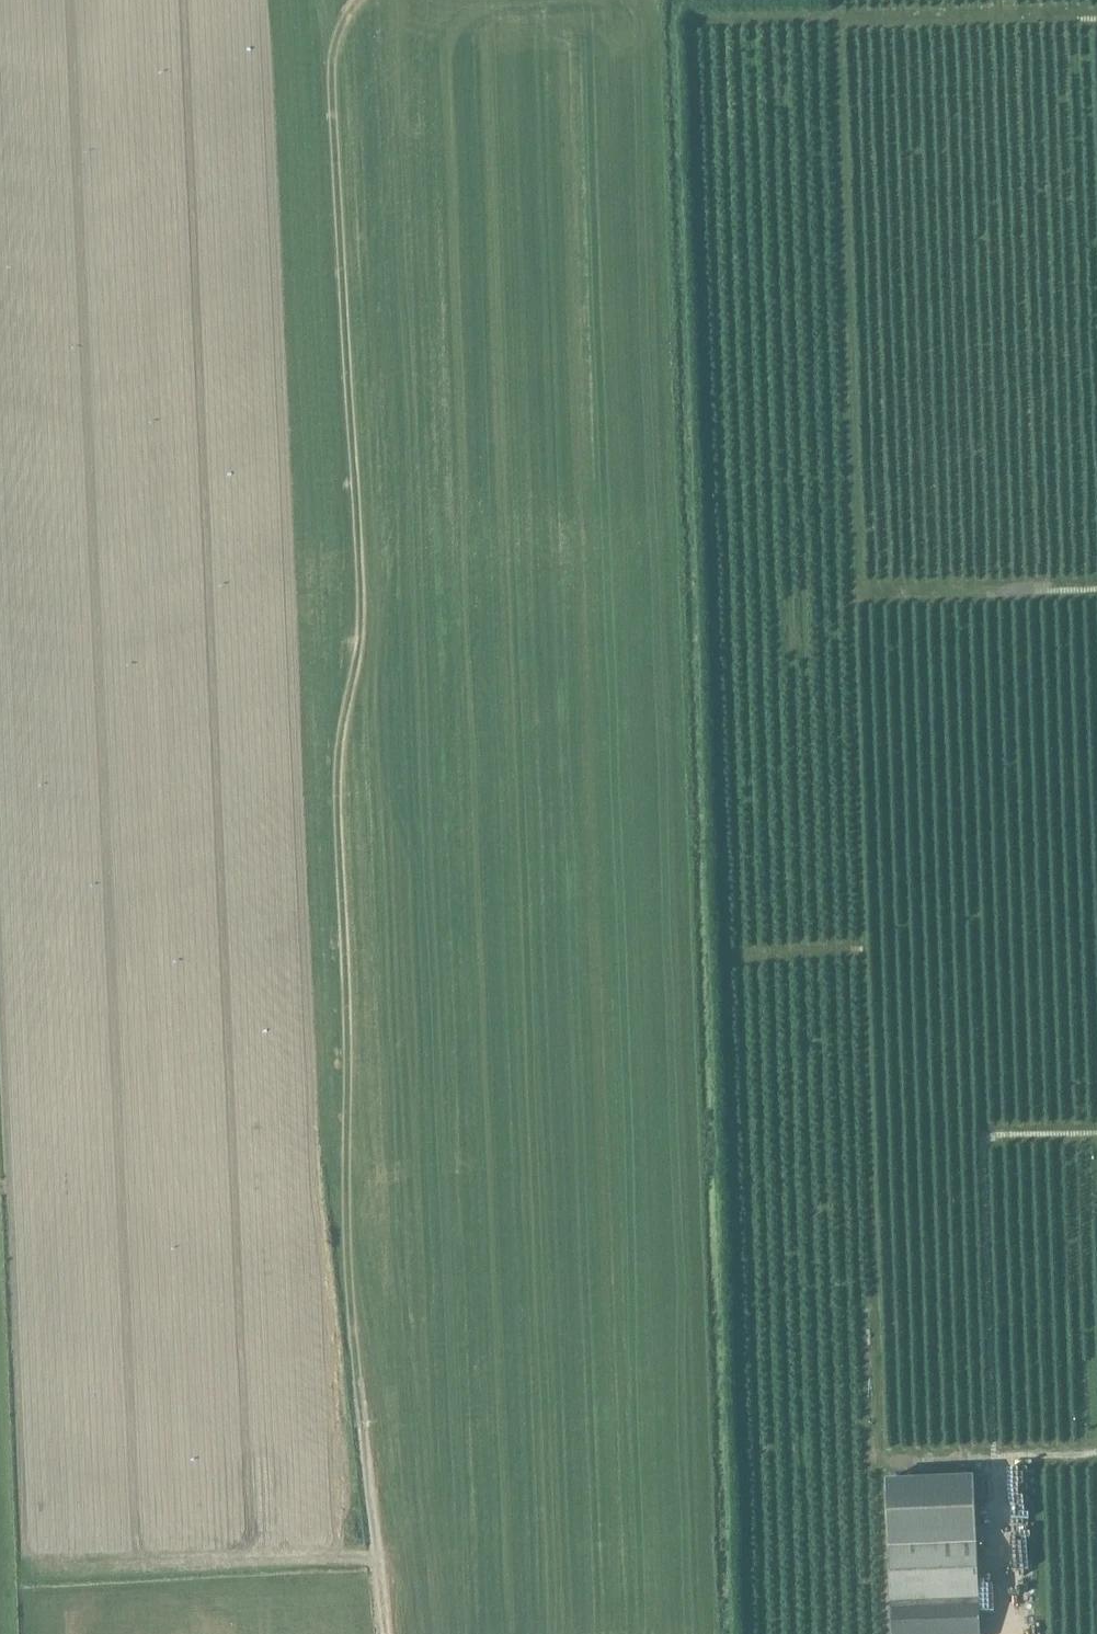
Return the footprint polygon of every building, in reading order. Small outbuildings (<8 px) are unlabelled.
[(887,1474),(889,1547),(978,1544),(975,1473),(887,1474)] [(889,1547),(892,1633),(980,1633),(978,1544),(889,1547)]
